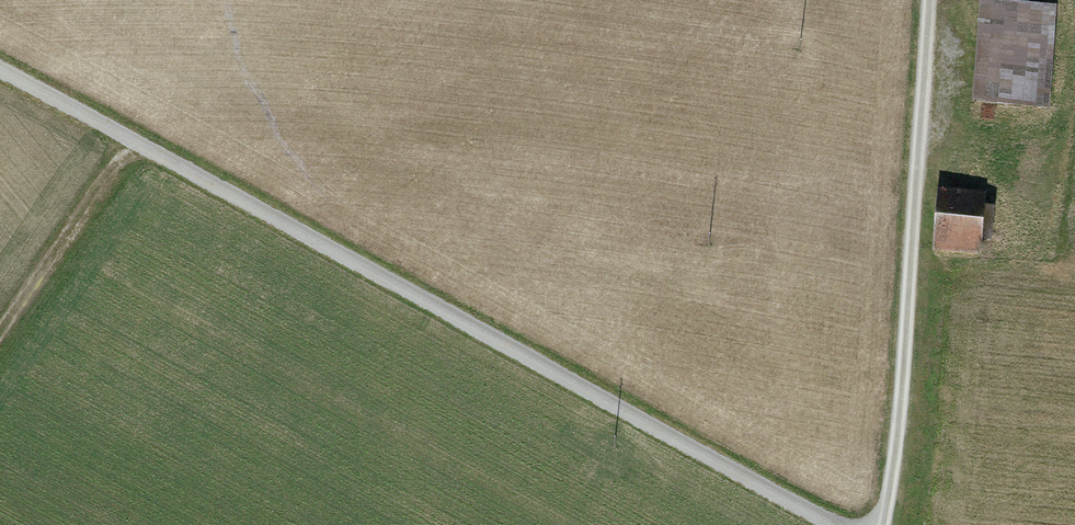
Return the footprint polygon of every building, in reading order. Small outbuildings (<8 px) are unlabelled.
[(994,8),(985,102),(1058,108),(1066,14),(994,8)] [(953,188),(947,251),(1000,256),(1006,193),(953,188)]
